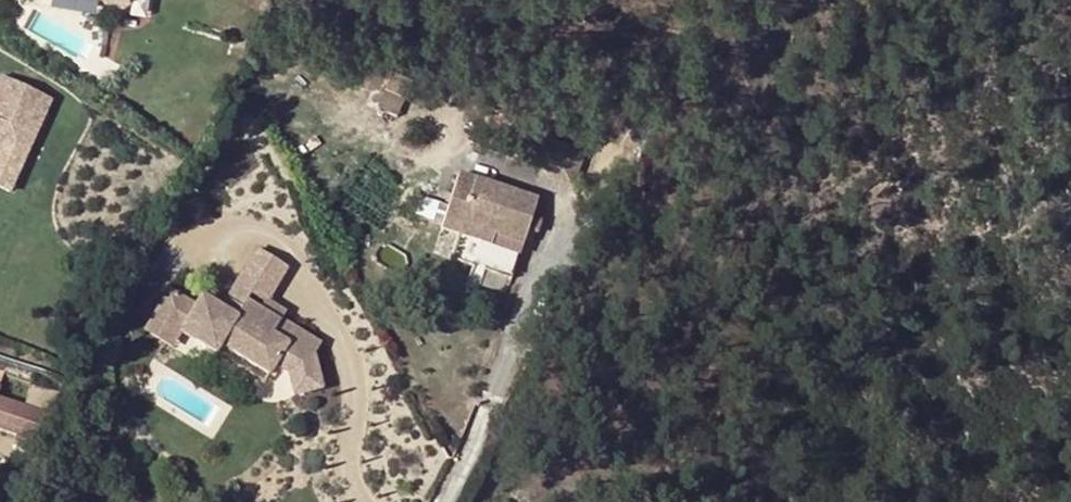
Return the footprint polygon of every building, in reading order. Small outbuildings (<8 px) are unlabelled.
[(55,95),(0,73),(0,183),(17,189),(55,95)] [(392,75),(384,93),(404,101),(411,84),(392,75)] [(404,101),(384,93),(377,111),(396,119),(404,101)] [(535,199),(457,173),(439,228),(457,234),(460,225),(491,236),(520,245),(525,228),(529,216),(535,199)] [(529,216),(525,228),(534,231),(537,219),(529,216)] [(491,236),(460,225),(457,234),(449,260),(509,279),(520,245),(491,236)] [(262,295),(287,250),(259,234),(224,295),(239,304),(243,297),(249,287),(262,295)] [(166,289),(144,329),(170,344),(177,330),(213,350),(218,341),(268,369),(273,359),(288,367),(294,388),(322,380),(313,348),(319,336),(278,313),(276,315),(257,305),(243,297),(239,304),(224,295),(220,293),(213,304),(197,295),(193,304),(166,289)] [(282,306),(262,295),(257,305),(276,315),(278,313),(282,306)] [(7,439),(26,451),(57,397),(37,385),(7,439)]
